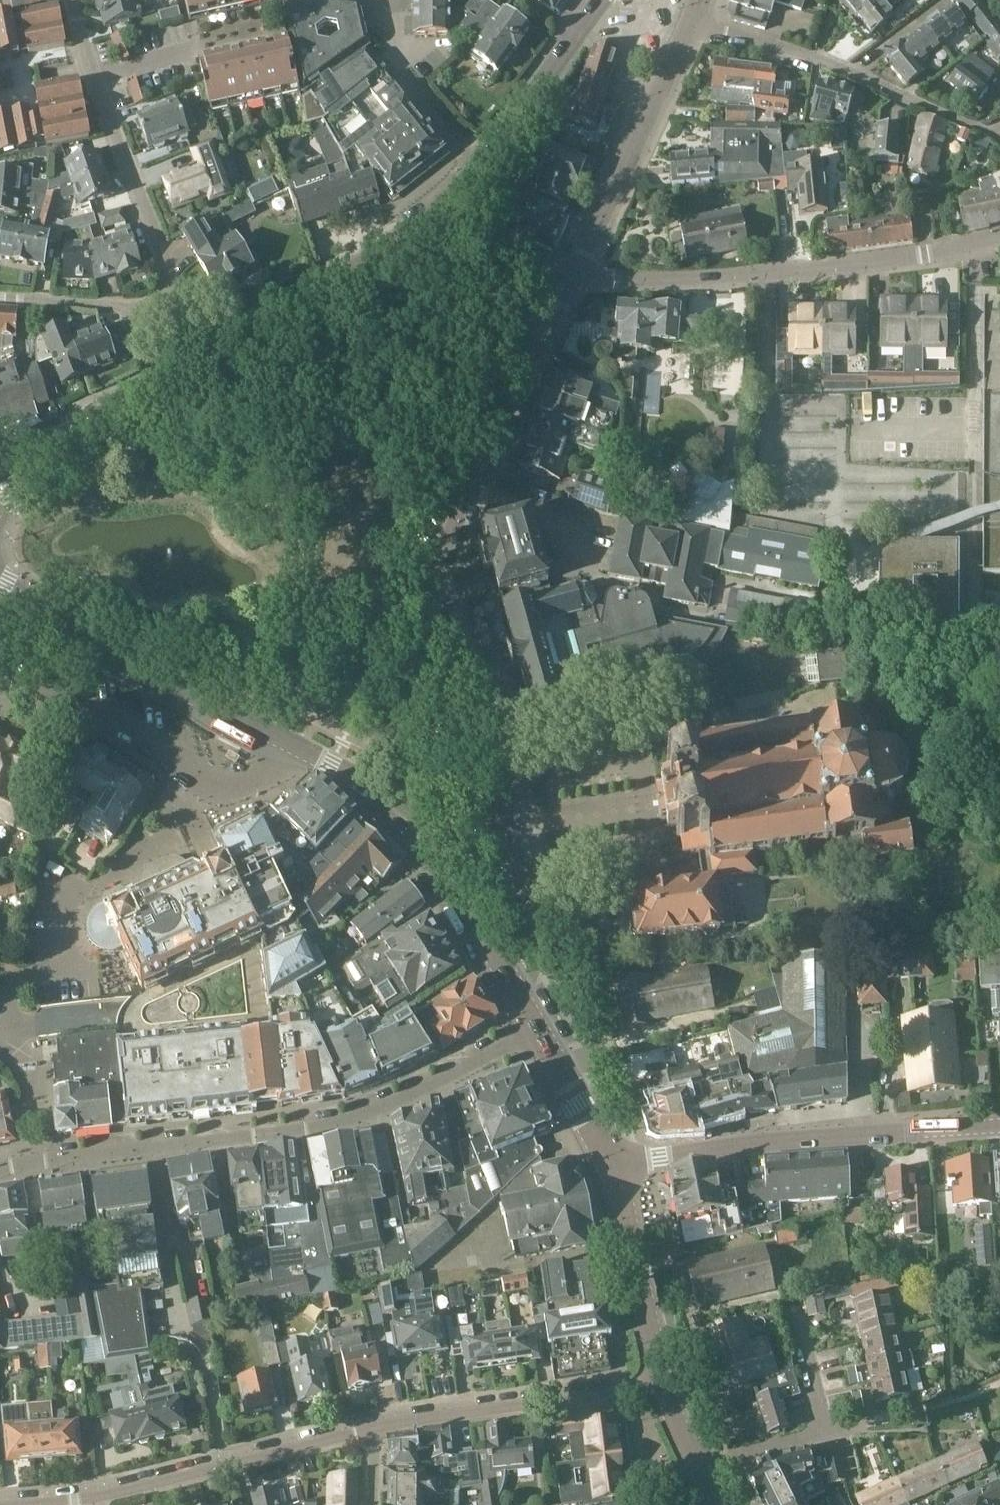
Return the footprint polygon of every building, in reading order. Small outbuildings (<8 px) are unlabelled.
[(6,14),(56,1),(56,0),(3,0),(6,14)] [(94,1),(97,11),(101,13),(105,27),(142,17),(142,16),(154,13),(151,0),(97,0),(94,1)] [(191,25),(200,23),(201,28),(212,26),(211,20),(280,4),(281,4),(281,0),(185,0),(191,25)] [(281,4),(280,4),(287,34),(288,38),(300,92),(301,92),(301,94),(319,82),(321,84),(329,78),(348,66),(366,52),(364,50),(369,46),(361,6),(325,0),(281,0),(281,4)] [(413,39),(451,39),(450,0),(414,0),(413,39)] [(471,3),(485,13),(482,17),(492,23),(488,28),(500,36),(503,32),(518,43),(528,30),(527,26),(521,22),(518,23),(488,2),(487,3),(484,0),(473,0),(471,3)] [(553,13),(562,0),(535,0),(553,13)] [(728,12),(733,21),(766,31),(774,3),(801,12),(805,0),(732,0),(728,12)] [(853,19),(877,0),(843,0),(840,2),(853,19)] [(853,19),(858,25),(861,22),(871,34),(876,30),(881,32),(886,27),(886,22),(894,16),(888,8),(898,0),(877,0),(853,19)] [(953,4),(956,2),(968,17),(981,6),(977,0),(950,0),(953,4)] [(482,17),(485,13),(471,3),(463,13),(468,17),(460,29),(475,40),(467,52),(468,57),(479,64),(483,63),(497,73),(518,43),(503,32),(500,36),(488,28),(492,23),(482,17)] [(27,51),(28,53),(64,46),(57,7),(0,19),(0,56),(27,51)] [(181,19),(179,8),(159,13),(162,24),(181,19)] [(928,22),(922,26),(938,47),(954,34),(958,35),(962,31),(962,28),(966,26),(952,8),(930,25),(928,22)] [(978,27),(990,18),(984,9),(971,19),(972,19),(978,27)] [(997,27),(991,19),(979,27),(985,37),(997,27)] [(885,60),(894,71),(906,86),(925,71),(919,63),(920,62),(924,63),(928,59),(928,55),(938,47),(922,26),(918,29),(921,33),(911,41),(907,36),(886,53),(885,60)] [(999,27),(983,40),(998,59),(999,57),(999,29),(999,27)] [(119,34),(110,38),(114,46),(122,43),(119,34)] [(212,112),(300,92),(288,38),(204,56),(204,57),(199,58),(200,63),(205,62),(212,93),(207,94),(210,108),(212,112)] [(114,46),(117,55),(126,51),(122,43),(114,46)] [(590,96),(604,100),(619,51),(593,43),(580,83),(593,86),(590,96)] [(126,51),(117,55),(121,63),(129,59),(126,51)] [(348,66),(428,173),(450,157),(430,132),(432,130),(422,118),(421,119),(395,87),(393,87),(367,54),(366,52),(348,66)] [(994,73),(972,55),(950,84),(977,105),(989,90),(984,86),(994,73)] [(712,103),(728,105),(727,110),(727,125),(755,125),(755,110),(739,110),(740,106),(750,107),(755,65),(715,61),(712,89),(713,89),(712,103)] [(750,107),(752,107),(755,110),(755,125),(774,125),(775,116),(787,117),(790,95),(772,93),(775,67),(755,65),(750,107)] [(329,78),(413,186),(421,179),(428,173),(348,66),(329,78)] [(129,79),(127,80),(129,88),(138,86),(135,77),(129,79)] [(312,96),(302,102),(306,128),(314,126),(321,139),(330,134),(344,159),(356,150),(366,163),(367,162),(389,190),(385,193),(392,202),(413,186),(329,78),(321,84),(323,87),(312,96)] [(88,138),(78,81),(35,89),(40,118),(31,120),(29,111),(0,116),(0,155),(88,138)] [(595,128),(604,100),(590,96),(593,86),(580,83),(568,121),(595,128)] [(843,125),(852,93),(819,84),(812,109),(813,109),(809,124),(843,125)] [(141,94),(138,86),(129,88),(132,97),(141,94)] [(141,94),(132,97),(134,106),(144,103),(141,94)] [(139,129),(142,129),(143,133),(191,115),(187,102),(178,105),(177,102),(173,98),(166,101),(165,107),(154,111),(149,107),(143,109),(142,115),(138,116),(139,120),(137,123),(139,129)] [(145,144),(148,145),(149,148),(154,147),(158,150),(164,148),(165,142),(178,138),(181,141),(188,139),(189,134),(188,130),(196,127),(191,115),(143,133),(145,136),(142,139),(145,144)] [(908,169),(932,178),(945,123),(921,116),(908,169)] [(809,124),(801,124),(802,132),(810,132),(809,124)] [(758,182),(785,179),(783,156),(780,125),(774,125),(755,125),(727,125),(712,125),(711,153),(670,157),(672,184),(715,181),(716,187),(758,182)] [(874,164),(884,164),(898,165),(899,157),(896,157),(899,126),(877,125),(874,157),(875,157),(874,164)] [(970,133),(961,129),(957,140),(966,144),(970,133)] [(977,136),(973,145),(991,151),(994,141),(977,136)] [(222,138),(214,141),(218,151),(226,148),(222,138)] [(219,154),(218,151),(214,141),(191,150),(196,163),(197,166),(163,179),(174,209),(207,197),(209,204),(234,194),(219,154)] [(581,148),(564,141),(561,149),(578,156),(581,148)] [(62,148),(49,150),(50,161),(66,159),(62,148)] [(551,148),(534,194),(550,201),(568,155),(551,148)] [(34,151),(33,159),(49,160),(49,149),(34,151)] [(64,184),(65,187),(66,188),(105,174),(103,166),(104,163),(102,157),(99,155),(98,152),(66,163),(72,181),(64,184)] [(806,163),(806,154),(783,156),(785,179),(786,189),(786,190),(798,189),(801,214),(828,211),(823,162),(806,163)] [(568,155),(550,201),(567,208),(586,161),(568,155)] [(345,162),(294,179),(288,182),(303,225),(380,198),(372,175),(351,182),(345,162)] [(899,165),(898,165),(884,164),(883,175),(898,176),(899,165)] [(0,171),(0,191),(29,194),(47,198),(48,183),(32,182),(33,167),(19,166),(18,173),(0,171)] [(64,201),(77,197),(81,208),(113,196),(112,194),(113,191),(110,183),(108,182),(105,174),(66,188),(65,187),(60,189),(64,201)] [(960,179),(953,176),(950,186),(956,189),(960,179)] [(965,233),(989,229),(988,226),(999,223),(999,176),(978,182),(980,191),(957,196),(965,233)] [(245,191),(250,202),(252,206),(253,206),(281,193),(274,177),(245,191)] [(785,179),(758,182),(759,193),(786,189),(785,179)] [(19,206),(35,211),(31,227),(39,228),(41,217),(47,198),(29,194),(0,191),(0,213),(18,215),(19,206)] [(550,201),(534,194),(527,192),(525,198),(520,196),(507,231),(511,233),(510,236),(513,237),(511,241),(520,245),(521,240),(529,243),(528,248),(546,254),(547,250),(551,251),(552,249),(557,251),(570,217),(565,215),(567,208),(550,201)] [(48,194),(47,198),(41,217),(53,219),(55,221),(63,198),(48,194)] [(256,214),(253,206),(252,206),(250,202),(207,222),(206,220),(182,234),(214,291),(255,267),(236,235),(235,236),(229,226),(256,214)] [(114,227),(125,224),(126,224),(122,210),(99,217),(102,230),(105,229),(114,227)] [(740,211),(681,221),(688,259),(746,249),(740,211)] [(94,214),(77,219),(79,231),(83,244),(94,280),(118,273),(107,240),(95,244),(90,227),(97,226),(94,214)] [(847,214),(830,216),(829,217),(829,251),(852,248),(847,214)] [(854,249),(913,241),(909,215),(850,224),(854,249)] [(48,242),(61,244),(63,235),(65,224),(64,224),(55,221),(41,217),(39,228),(31,227),(6,222),(0,254),(0,258),(15,260),(15,262),(27,264),(27,263),(44,266),(48,242)] [(65,224),(63,235),(79,231),(77,219),(64,222),(64,224),(65,224)] [(125,224),(114,227),(116,231),(105,234),(107,240),(118,273),(118,276),(139,270),(137,266),(141,266),(129,227),(127,228),(125,224)] [(65,279),(94,280),(83,244),(66,243),(65,279)] [(867,374),(867,378),(867,393),(913,391),(914,297),(880,297),(880,351),(903,351),(903,375),(867,374)] [(959,388),(959,375),(923,374),(923,351),(947,351),(947,298),(914,297),(913,391),(959,388)] [(776,394),(792,394),(793,358),(822,358),(822,304),(788,304),(788,331),(776,331),(776,394)] [(858,394),(867,393),(867,378),(832,377),(832,359),(856,359),(856,305),(822,304),(822,358),(821,394),(858,394)] [(652,342),(676,344),(677,333),(699,335),(699,338),(717,340),(719,320),(679,317),(679,312),(658,310),(658,311),(620,308),(618,327),(620,327),(617,359),(636,360),(636,351),(651,352),(652,342)] [(0,337),(0,344),(0,352),(13,348),(13,337),(17,338),(18,310),(0,309),(0,337)] [(101,325),(101,313),(79,312),(79,324),(101,325)] [(64,324),(65,327),(67,330),(67,332),(70,330),(75,329),(71,321),(64,324)] [(37,365),(53,359),(63,385),(67,383),(67,384),(70,385),(74,383),(75,381),(75,380),(85,377),(84,374),(67,332),(67,330),(65,327),(59,329),(56,322),(47,326),(49,333),(36,338),(37,365)] [(70,330),(67,332),(84,374),(102,367),(103,370),(114,366),(113,363),(116,362),(104,330),(78,340),(75,329),(70,330)] [(35,407),(49,402),(36,364),(20,369),(18,361),(17,361),(13,348),(0,352),(0,420),(35,407)] [(543,391),(589,406),(592,397),(593,397),(597,387),(586,383),(589,377),(578,373),(575,381),(549,373),(543,391)] [(984,391),(983,473),(999,473),(999,374),(984,374),(984,391)] [(54,384),(44,387),(48,398),(58,395),(54,384)] [(543,391),(518,466),(560,480),(572,445),(601,455),(614,416),(606,413),(607,413),(589,406),(543,391)] [(724,432),(708,431),(706,459),(722,460),(724,432)] [(578,485),(571,503),(577,505),(590,509),(609,515),(614,516),(619,491),(611,490),(609,496),(578,485)] [(673,526),(677,527),(729,537),(734,488),(733,487),(725,489),(719,490),(691,490),(680,489),(675,520),(673,526)] [(543,506),(554,509),(557,499),(555,498),(547,495),(543,506)] [(554,509),(574,516),(577,505),(571,503),(557,499),(554,509)] [(574,516),(581,518),(586,520),(590,509),(577,505),(574,516)] [(983,559),(983,574),(999,574),(999,508),(983,508),(983,559)] [(549,581),(539,546),(529,512),(481,526),(487,546),(480,548),(487,573),(494,571),(500,593),(549,581)] [(708,607),(713,583),(700,581),(701,575),(703,567),(755,576),(757,565),(782,570),(780,582),(818,589),(826,546),(731,528),(729,537),(677,527),(675,540),(650,535),(652,523),(621,518),(610,577),(668,588),(666,602),(696,607),(696,605),(708,607)] [(958,545),(918,545),(906,545),(879,544),(878,620),(958,621),(958,545)] [(558,703),(560,708),(604,696),(598,673),(572,681),(569,673),(572,672),(574,679),(609,669),(615,672),(623,676),(630,678),(638,680),(646,680),(652,681),(658,680),(657,672),(664,671),(670,670),(676,668),(688,662),(695,657),(703,650),(711,639),(714,633),(655,623),(650,608),(649,605),(646,602),(643,599),(639,598),(617,594),(614,594),(611,594),(609,596),(607,598),(606,600),(604,610),(593,607),(597,603),(594,593),(585,587),(576,590),(575,587),(504,607),(515,648),(508,650),(514,672),(521,670),(532,710),(558,703)] [(827,614),(839,610),(833,590),(821,594),(827,614)] [(729,622),(786,633),(835,643),(841,618),(791,608),(792,604),(734,593),(729,622)] [(978,607),(972,636),(999,641),(999,611),(978,607)] [(844,649),(816,652),(819,684),(847,681),(844,649)] [(700,934),(702,934),(707,938),(716,937),(720,931),(721,931),(721,929),(736,927),(729,876),(756,873),(753,852),(842,840),(842,848),(865,847),(867,861),(913,855),(908,825),(893,827),(890,802),(901,794),(908,781),(905,764),(895,753),(879,749),(872,750),(871,747),(876,741),(874,731),(868,726),(858,727),(857,719),(704,741),(698,705),(684,707),(688,729),(691,729),(694,742),(695,747),(668,751),(672,778),(661,780),(663,788),(656,789),(661,824),(667,823),(668,830),(679,829),(683,858),(699,855),(703,882),(636,892),(639,912),(635,912),(639,940),(699,932),(700,934)] [(71,801),(87,811),(88,811),(111,773),(102,768),(105,763),(92,755),(95,750),(93,744),(86,740),(78,742),(72,751),(75,753),(59,780),(55,797),(69,805),(71,801)] [(13,837),(15,834),(37,841),(42,820),(24,814),(25,812),(8,805),(15,786),(26,787),(36,762),(21,756),(23,750),(21,748),(11,744),(9,743),(6,748),(0,746),(0,832),(13,837)] [(111,773),(88,811),(87,811),(82,821),(112,838),(141,791),(139,790),(143,784),(141,779),(137,777),(138,775),(125,768),(119,777),(111,773)] [(295,793),(290,797),(313,820),(335,797),(319,780),(307,778),(295,790),(295,793)] [(282,795),(271,809),(280,818),(279,819),(303,843),(319,826),(313,820),(290,797),(282,795)] [(319,826),(303,843),(316,856),(328,844),(333,838),(354,816),(335,797),(313,820),(319,826)] [(311,1021),(307,1013),(340,998),(326,972),(317,953),(314,955),(311,948),(310,948),(306,939),(295,918),(273,871),(285,867),(260,815),(257,809),(216,829),(214,836),(224,861),(213,866),(204,871),(200,864),(193,861),(186,864),(172,859),(144,874),(138,888),(126,893),(119,890),(103,896),(100,903),(102,906),(100,906),(84,924),(88,939),(111,952),(122,949),(142,991),(250,941),(261,936),(264,960),(269,1005),(271,1026),(259,1027),(247,1028),(203,1033),(161,1038),(121,1043),(130,1125),(171,1121),(213,1116),(236,1114),(236,1113),(257,1111),(268,1109),(299,1105),(299,1106),(325,1101),(346,1097),(311,1021)] [(271,809),(260,815),(285,867),(273,871),(295,918),(354,856),(351,853),(370,832),(355,817),(354,816),(333,838),(328,844),(316,856),(303,843),(279,819),(280,818),(271,809)] [(354,856),(295,918),(306,939),(310,948),(311,948),(328,934),(327,934),(340,924),(334,916),(353,897),(360,904),(366,900),(369,897),(361,889),(363,886),(367,889),(371,884),(377,890),(382,885),(402,865),(370,832),(351,853),(354,856)] [(17,894),(15,883),(0,885),(0,897),(17,894)] [(380,936),(381,938),(392,930),(423,907),(405,884),(351,926),(365,944),(367,946),(380,936)] [(391,955),(385,958),(393,971),(444,940),(445,939),(430,916),(398,937),(392,930),(381,938),(385,945),(391,955)] [(790,933),(791,957),(813,956),(812,931),(790,933)] [(329,974),(342,997),(356,989),(358,994),(372,985),(388,1011),(410,997),(393,971),(385,958),(391,955),(385,945),(381,938),(380,936),(367,946),(368,948),(340,967),(329,974)] [(460,965),(444,940),(393,971),(410,997),(460,965)] [(933,952),(884,954),(884,958),(885,979),(885,980),(934,978),(933,952)] [(728,1026),(736,1058),(742,1083),(749,1081),(753,1096),(770,1091),(777,1112),(783,1111),(848,1102),(847,1069),(846,954),(813,956),(791,957),(766,958),(775,988),(783,1013),(759,1019),(728,1026)] [(340,967),(339,966),(332,955),(322,961),(329,971),(330,972),(331,973),(340,967)] [(979,959),(981,989),(991,989),(993,1018),(999,1017),(999,957),(979,959)] [(886,1005),(885,979),(884,958),(858,959),(861,1006),(886,1005)] [(617,983),(625,1030),(647,1026),(647,1021),(714,1009),(707,970),(680,972),(617,983)] [(495,1017),(482,996),(476,984),(472,981),(421,1013),(414,1018),(425,1037),(433,1032),(444,1050),(495,1017)] [(752,994),(759,1019),(783,1013),(775,988),(752,994)] [(350,1011),(364,1003),(358,994),(356,989),(342,997),(350,1011)] [(307,1013),(311,1021),(346,1097),(371,1087),(371,1086),(388,1079),(436,1056),(425,1037),(414,1018),(411,1013),(410,1014),(407,1009),(382,1025),(373,1009),(369,1012),(364,1003),(350,1011),(342,997),(340,998),(307,1013)] [(956,1056),(956,1055),(951,1005),(930,1007),(931,1017),(903,1020),(906,1054),(934,1052),(934,1058),(956,1056)] [(59,1056),(52,1057),(58,1115),(56,1116),(58,1133),(62,1136),(76,1135),(77,1133),(113,1129),(113,1127),(130,1125),(121,1043),(117,1043),(116,1036),(57,1042),(59,1056)] [(975,1051),(975,1037),(963,1038),(963,1052),(975,1051)] [(956,1056),(934,1058),(934,1052),(906,1054),(909,1094),(959,1089),(956,1056)] [(674,1054),(665,1056),(669,1068),(677,1066),(674,1054)] [(976,1054),(977,1068),(988,1067),(987,1054),(976,1054)] [(698,1070),(652,1082),(657,1102),(687,1093),(687,1091),(712,1084),(713,1091),(728,1087),(742,1083),(736,1058),(715,1065),(698,1070)] [(463,1122),(535,1091),(523,1069),(453,1097),(463,1122)] [(728,1087),(735,1117),(746,1114),(777,1112),(770,1091),(753,1096),(749,1081),(742,1083),(728,1087)] [(646,1105),(651,1122),(718,1107),(716,1098),(725,1096),(730,1119),(735,1117),(728,1087),(713,1091),(712,1084),(687,1091),(687,1093),(657,1102),(646,1105)] [(544,1108),(535,1091),(463,1122),(466,1128),(464,1128),(470,1142),(472,1141),(472,1139),(485,1133),(486,1136),(499,1130),(500,1127),(519,1119),(518,1118),(544,1108)] [(9,1143),(14,1136),(11,1120),(7,1103),(4,1092),(0,1093),(0,1144),(9,1143)] [(650,1122),(655,1138),(698,1135),(696,1128),(730,1119),(725,1096),(716,1098),(718,1107),(651,1122),(650,1122)] [(431,1224),(404,1229),(412,1268),(414,1274),(457,1237),(456,1236),(480,1215),(470,1208),(468,1197),(466,1189),(452,1191),(449,1174),(455,1173),(440,1102),(416,1113),(428,1179),(429,1179),(431,1189),(433,1205),(428,1206),(431,1224)] [(499,1130),(486,1136),(492,1154),(494,1154),(534,1138),(538,1137),(555,1130),(544,1108),(518,1118),(519,1119),(500,1127),(499,1130)] [(403,1184),(404,1183),(408,1205),(414,1205),(414,1208),(428,1206),(433,1205),(431,1189),(429,1179),(428,1179),(416,1113),(391,1124),(403,1184)] [(473,1148),(461,1153),(464,1169),(465,1169),(467,1181),(466,1182),(467,1188),(466,1189),(468,1197),(489,1189),(482,1168),(497,1161),(494,1154),(492,1154),(486,1136),(485,1133),(472,1139),(472,1141),(470,1142),(473,1148)] [(371,1134),(340,1140),(362,1255),(380,1252),(381,1251),(372,1205),(384,1204),(371,1134)] [(500,1194),(501,1196),(529,1170),(540,1162),(541,1161),(540,1158),(541,1158),(534,1138),(494,1154),(497,1161),(482,1168),(489,1189),(468,1197),(470,1208),(479,1214),(500,1194)] [(314,1179),(334,1286),(336,1285),(331,1261),(362,1255),(340,1140),(308,1147),(314,1179)] [(271,1269),(257,1272),(266,1313),(293,1306),(312,1302),(312,1301),(311,1300),(321,1298),(336,1295),(338,1294),(336,1285),(334,1286),(314,1179),(304,1181),(302,1165),(307,1164),(304,1150),(303,1142),(294,1143),(295,1148),(293,1148),(293,1147),(258,1151),(263,1211),(265,1233),(266,1237),(268,1236),(271,1269)] [(234,1155),(227,1156),(231,1190),(234,1189),(237,1215),(238,1215),(241,1236),(265,1233),(263,1211),(258,1151),(234,1154),(234,1155)] [(806,1155),(809,1201),(851,1198),(848,1153),(806,1155)] [(765,1175),(770,1227),(774,1226),(783,1224),(781,1203),(809,1201),(806,1155),(764,1158),(765,1175)] [(944,1164),(946,1184),(947,1184),(947,1187),(951,1187),(952,1208),(979,1206),(979,1217),(992,1217),(991,1205),(992,1205),(989,1161),(966,1163),(964,1159),(954,1160),(953,1164),(944,1164)] [(208,1160),(188,1164),(202,1242),(203,1242),(203,1245),(229,1241),(226,1222),(219,1223),(208,1160)] [(501,1202),(505,1201),(527,1196),(531,1217),(586,1206),(582,1185),(580,1186),(575,1162),(542,1169),(540,1162),(529,1170),(501,1196),(502,1199),(500,1200),(501,1202)] [(189,1244),(202,1242),(188,1164),(168,1167),(175,1208),(173,1210),(175,1223),(178,1222),(178,1226),(186,1225),(189,1244)] [(669,1175),(673,1192),(670,1192),(673,1204),(675,1204),(678,1222),(711,1215),(713,1223),(720,1222),(721,1228),(724,1228),(726,1237),(758,1230),(770,1227),(765,1175),(756,1176),(757,1184),(724,1186),(725,1192),(720,1193),(714,1165),(669,1175)] [(81,1343),(84,1366),(135,1359),(151,1357),(151,1355),(153,1355),(144,1292),(163,1290),(157,1246),(159,1246),(148,1167),(89,1175),(104,1253),(112,1252),(114,1263),(109,1263),(112,1285),(91,1287),(97,1316),(101,1341),(81,1343)] [(888,1181),(873,1182),(874,1199),(874,1209),(875,1210),(891,1209),(891,1205),(903,1205),(905,1239),(932,1238),(928,1189),(915,1190),(914,1171),(888,1173),(888,1181)] [(29,1187),(37,1235),(86,1227),(78,1179),(29,1187)] [(37,1235),(29,1187),(0,1191),(0,1249),(2,1260),(22,1256),(23,1262),(41,1258),(37,1235)] [(543,1254),(551,1252),(552,1255),(592,1246),(588,1226),(591,1226),(586,1206),(531,1217),(527,1196),(505,1201),(501,1202),(510,1245),(513,1244),(516,1260),(543,1254)] [(850,1200),(851,1211),(860,1210),(874,1209),(874,1199),(850,1200)] [(384,1204),(372,1205),(381,1251),(380,1252),(384,1273),(412,1268),(404,1229),(399,1201),(384,1204)] [(409,1211),(401,1212),(402,1220),(410,1219),(409,1211)] [(412,1227),(410,1219),(402,1220),(404,1228),(412,1227)] [(795,1224),(774,1227),(774,1226),(770,1227),(758,1230),(759,1236),(775,1232),(778,1247),(798,1243),(807,1242),(805,1229),(796,1230),(795,1224)] [(765,1245),(686,1264),(696,1310),(776,1292),(765,1245)] [(976,1255),(977,1268),(995,1267),(995,1254),(976,1255)] [(594,1260),(541,1268),(546,1306),(532,1308),(534,1320),(543,1319),(606,1308),(602,1284),(598,1284),(594,1260)] [(65,1289),(76,1286),(75,1282),(89,1279),(86,1263),(61,1267),(65,1289)] [(422,1274),(406,1277),(408,1292),(425,1290),(422,1274)] [(527,1275),(505,1279),(502,1279),(504,1295),(529,1291),(527,1275)] [(21,1294),(44,1290),(41,1276),(19,1280),(21,1294)] [(851,1287),(851,1288),(852,1295),(853,1299),(899,1289),(897,1277),(851,1287)] [(70,1316),(73,1343),(81,1342),(86,1342),(100,1339),(97,1316),(91,1287),(89,1279),(75,1282),(76,1286),(81,1315),(70,1316)] [(242,1318),(266,1312),(259,1282),(236,1287),(242,1318)] [(393,1325),(392,1325),(397,1358),(422,1354),(414,1300),(413,1300),(414,1301),(397,1303),(393,1282),(378,1285),(382,1315),(392,1314),(393,1325)] [(498,1297),(496,1283),(480,1286),(482,1299),(498,1297)] [(466,1306),(463,1287),(448,1290),(451,1309),(466,1306)] [(823,1302),(852,1295),(851,1288),(822,1294),(822,1296),(805,1299),(808,1318),(826,1315),(823,1302)] [(413,1294),(414,1300),(422,1354),(447,1350),(442,1317),(434,1318),(430,1291),(413,1294)] [(856,1314),(850,1315),(853,1326),(859,1325),(859,1327),(862,1340),(898,1332),(895,1319),(890,1294),(854,1302),(856,1314)] [(339,1311),(336,1295),(321,1298),(324,1314),(339,1311)] [(190,1328),(193,1328),(210,1324),(216,1323),(220,1322),(216,1299),(211,1300),(211,1299),(185,1304),(190,1328)] [(543,1319),(547,1340),(548,1346),(551,1345),(601,1338),(604,1337),(610,1336),(610,1335),(606,1308),(543,1319)] [(256,1317),(258,1326),(271,1323),(269,1314),(256,1317)] [(70,1316),(58,1317),(61,1344),(62,1344),(69,1343),(73,1343),(70,1316)] [(47,1318),(50,1346),(61,1344),(58,1317),(47,1318)] [(452,1358),(465,1356),(467,1374),(492,1370),(487,1336),(475,1338),(473,1326),(454,1329),(452,1317),(446,1318),(448,1333),(452,1358)] [(47,1318),(36,1319),(39,1347),(48,1346),(50,1346),(47,1318)] [(24,1321),(27,1348),(37,1347),(39,1347),(36,1319),(24,1321)] [(535,1329),(512,1332),(517,1366),(542,1362),(539,1342),(547,1340),(543,1319),(534,1320),(535,1329)] [(742,1319),(711,1329),(720,1358),(751,1348),(750,1344),(742,1319)] [(13,1322),(16,1349),(27,1348),(24,1321),(13,1322)] [(485,1325),(487,1336),(492,1370),(517,1366),(512,1332),(509,1321),(485,1325)] [(1,1323),(5,1351),(16,1349),(13,1322),(1,1323)] [(206,1343),(213,1342),(210,1324),(193,1328),(194,1333),(206,1343)] [(382,1383),(374,1347),(363,1349),(358,1327),(329,1334),(333,1355),(340,1354),(348,1390),(354,1389),(357,1392),(364,1390),(365,1387),(382,1383)] [(898,1332),(862,1340),(865,1352),(867,1361),(903,1353),(898,1332)] [(609,1370),(604,1337),(601,1338),(551,1345),(553,1358),(558,1357),(561,1378),(609,1370)] [(307,1339),(277,1346),(282,1366),(282,1370),(290,1368),(298,1404),(330,1397),(321,1361),(312,1363),(307,1339)] [(729,1387),(753,1380),(777,1372),(777,1371),(782,1370),(781,1366),(776,1367),(775,1366),(767,1339),(750,1344),(751,1348),(720,1358),(729,1387)] [(73,1343),(69,1343),(72,1374),(83,1374),(81,1344),(81,1342),(73,1343)] [(281,1366),(279,1358),(276,1342),(262,1345),(268,1369),(281,1366)] [(49,1361),(48,1361),(48,1369),(57,1369),(56,1360),(63,1360),(62,1344),(61,1344),(50,1346),(48,1346),(49,1361)] [(38,1361),(39,1361),(48,1361),(49,1361),(48,1346),(39,1347),(37,1347),(38,1361)] [(849,1351),(840,1353),(843,1366),(852,1364),(849,1351)] [(903,1353),(867,1361),(870,1376),(871,1380),(907,1372),(914,1371),(910,1352),(903,1353)] [(135,1359),(141,1385),(140,1385),(144,1404),(153,1439),(156,1439),(159,1441),(165,1439),(166,1436),(186,1431),(178,1396),(176,1397),(174,1385),(153,1390),(149,1373),(154,1372),(151,1357),(135,1359)] [(26,1371),(25,1361),(14,1362),(15,1372),(26,1371)] [(777,1371),(777,1372),(753,1380),(759,1398),(758,1398),(768,1433),(790,1427),(782,1401),(801,1395),(798,1387),(792,1361),(775,1366),(776,1367),(781,1366),(782,1370),(777,1371)] [(855,1368),(846,1370),(850,1386),(859,1385),(859,1384),(857,1375),(855,1368)] [(96,1383),(99,1375),(94,1369),(87,1370),(84,1378),(88,1384),(96,1383)] [(268,1372),(236,1380),(245,1417),(277,1409),(268,1372)] [(907,1372),(871,1380),(875,1401),(891,1398),(893,1407),(908,1404),(906,1395),(912,1393),(907,1372)] [(153,1442),(153,1439),(140,1385),(122,1390),(128,1410),(110,1415),(120,1451),(153,1442)] [(864,1409),(861,1393),(853,1395),(856,1411),(864,1409)] [(206,1412),(202,1394),(191,1396),(195,1415),(206,1412)] [(51,1403),(27,1405),(32,1461),(56,1459),(53,1412),(51,1403)] [(3,1428),(5,1428),(8,1463),(32,1461),(27,1405),(1,1407),(3,1428)] [(65,1411),(53,1412),(56,1459),(81,1457),(78,1423),(67,1424),(65,1411)] [(557,1465),(557,1466),(562,1504),(575,1504),(581,1504),(610,1504),(613,1504),(613,1500),(635,1497),(630,1457),(625,1418),(614,1419),(609,1420),(608,1411),(565,1417),(561,1417),(562,1419),(564,1436),(564,1437),(569,1436),(569,1439),(572,1463),(557,1465)] [(912,1416),(913,1426),(926,1424),(928,1424),(927,1414),(912,1416)] [(498,1501),(503,1488),(505,1481),(506,1473),(534,1470),(531,1440),(507,1443),(505,1424),(486,1425),(488,1444),(487,1444),(488,1453),(477,1454),(480,1483),(481,1487),(484,1504),(499,1504),(498,1501)] [(416,1468),(416,1467),(420,1467),(420,1459),(415,1459),(414,1455),(430,1460),(431,1460),(428,1467),(436,1467),(436,1468),(444,1467),(445,1476),(459,1474),(459,1490),(481,1487),(480,1483),(477,1454),(452,1457),(448,1429),(399,1436),(395,1437),(391,1441),(390,1442),(389,1467),(416,1468)] [(867,1456),(861,1437),(851,1441),(857,1460),(867,1456)] [(978,1443),(936,1461),(946,1484),(988,1465),(978,1443)] [(754,1491),(758,1499),(800,1477),(818,1475),(828,1473),(827,1471),(842,1468),(838,1445),(824,1448),(824,1449),(810,1452),(809,1450),(778,1457),(745,1473),(754,1491)] [(999,1449),(991,1452),(994,1465),(999,1463),(999,1450),(999,1449)] [(946,1484),(936,1461),(897,1479),(907,1502),(946,1484)] [(827,1471),(828,1473),(831,1485),(845,1481),(842,1468),(827,1471)] [(990,1484),(998,1481),(994,1471),(986,1474),(990,1484)] [(389,1472),(390,1490),(398,1491),(398,1489),(410,1489),(411,1493),(423,1494),(423,1491),(436,1492),(436,1495),(445,1496),(445,1492),(455,1492),(456,1481),(436,1480),(424,1480),(424,1472),(389,1472)] [(356,1476),(329,1475),(328,1504),(355,1504),(356,1476)] [(758,1499),(761,1504),(802,1504),(806,1503),(827,1493),(818,1475),(800,1477),(758,1499)] [(857,1497),(860,1504),(909,1504),(908,1501),(907,1502),(897,1479),(857,1497)] [(999,1481),(969,1495),(957,1500),(947,1504),(999,1504),(999,1482),(999,1481)] [(964,1484),(952,1490),(957,1500),(969,1495),(964,1484)] [(286,1487),(270,1491),(269,1488),(254,1491),(255,1495),(252,1496),(254,1504),(291,1504),(286,1487)] [(290,1490),(293,1504),(299,1504),(304,1504),(300,1488),(290,1490)] [(390,1490),(390,1504),(423,1504),(423,1502),(436,1502),(436,1495),(436,1492),(423,1491),(423,1494),(411,1493),(410,1489),(398,1489),(398,1491),(390,1490)] [(957,1500),(952,1490),(939,1496),(943,1504),(947,1504),(957,1500)] [(839,1495),(827,1501),(828,1503),(825,1504),(843,1504),(839,1495)]
